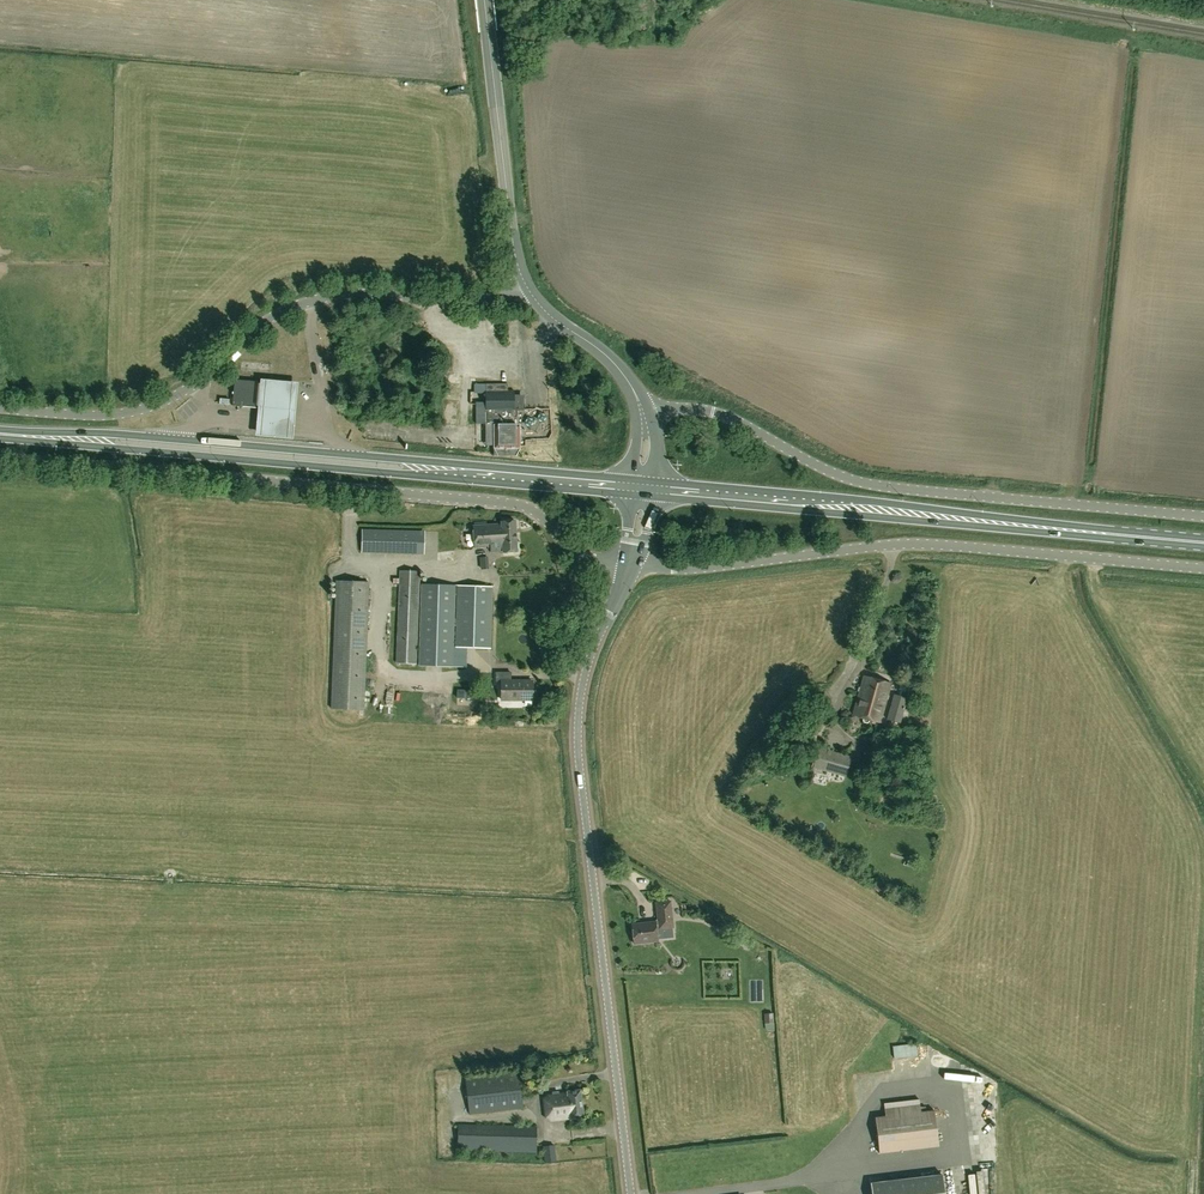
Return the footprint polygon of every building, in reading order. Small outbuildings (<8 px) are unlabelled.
[(260,379),(260,381),(257,407),(256,426),(255,435),(294,439),(294,430),(299,382),(260,379)] [(232,405),(257,407),(260,381),(239,380),(234,383),(232,405)] [(514,390),(508,390),(508,383),(486,383),(486,390),(486,421),(488,421),(488,436),(494,436),(494,455),(520,455),(520,447),(519,447),(519,424),(517,424),(517,409),(522,408),(522,395),(514,395),(514,390)] [(950,501),(949,507),(960,510),(962,504),(950,501)] [(517,551),(515,521),(501,521),(502,524),(473,526),(474,547),(490,546),(491,552),(503,551),(503,552),(517,551)] [(462,549),(460,528),(421,531),(362,529),(362,552),(421,554),(462,549)] [(498,555),(489,555),(490,570),(499,570),(498,555)] [(416,664),(420,571),(400,570),(396,663),(416,664)] [(364,709),(369,582),(338,581),(333,707),(364,709)] [(457,585),(455,585),(421,584),(419,666),(452,667),(467,667),(467,648),(491,648),(493,586),(457,585)] [(558,655),(565,654),(562,639),(556,640),(558,655)] [(511,681),(511,672),(496,672),(496,681),(502,681),(502,700),(532,700),(532,681),(522,681),(522,682),(517,682),(517,681),(511,681)] [(432,674),(433,683),(446,681),(445,673),(432,674)] [(858,695),(885,703),(891,683),(864,675),(858,695)] [(900,722),(907,698),(894,694),(888,719),(900,722)] [(880,722),(885,703),(858,695),(853,715),(863,718),(863,722),(867,723),(870,720),(880,722)] [(427,713),(434,707),(425,698),(419,704),(427,713)] [(846,777),(852,757),(845,755),(818,747),(812,767),(839,775),(846,777)] [(658,921),(672,920),(670,901),(656,902),(658,921)] [(658,921),(632,924),(634,943),(658,940),(657,934),(663,933),(663,929),(673,928),(672,920),(658,921)] [(919,1044),(896,1044),(896,1055),(919,1055),(919,1044)] [(469,1114),(523,1108),(519,1071),(465,1077),(469,1114)] [(870,1090),(869,1075),(861,1076),(863,1090),(870,1090)] [(584,1118),(581,1089),(567,1091),(567,1093),(548,1095),(551,1119),(570,1117),(570,1119),(584,1118)] [(931,1110),(930,1100),(921,1101),(921,1104),(885,1109),(886,1116),(875,1117),(879,1153),(939,1145),(935,1110),(931,1110)] [(458,1149),(535,1151),(536,1151),(537,1127),(458,1124),(458,1149)] [(543,1146),(545,1162),(555,1161),(554,1145),(543,1146)] [(943,1174),(871,1183),(872,1193),(945,1193),(943,1174)]
